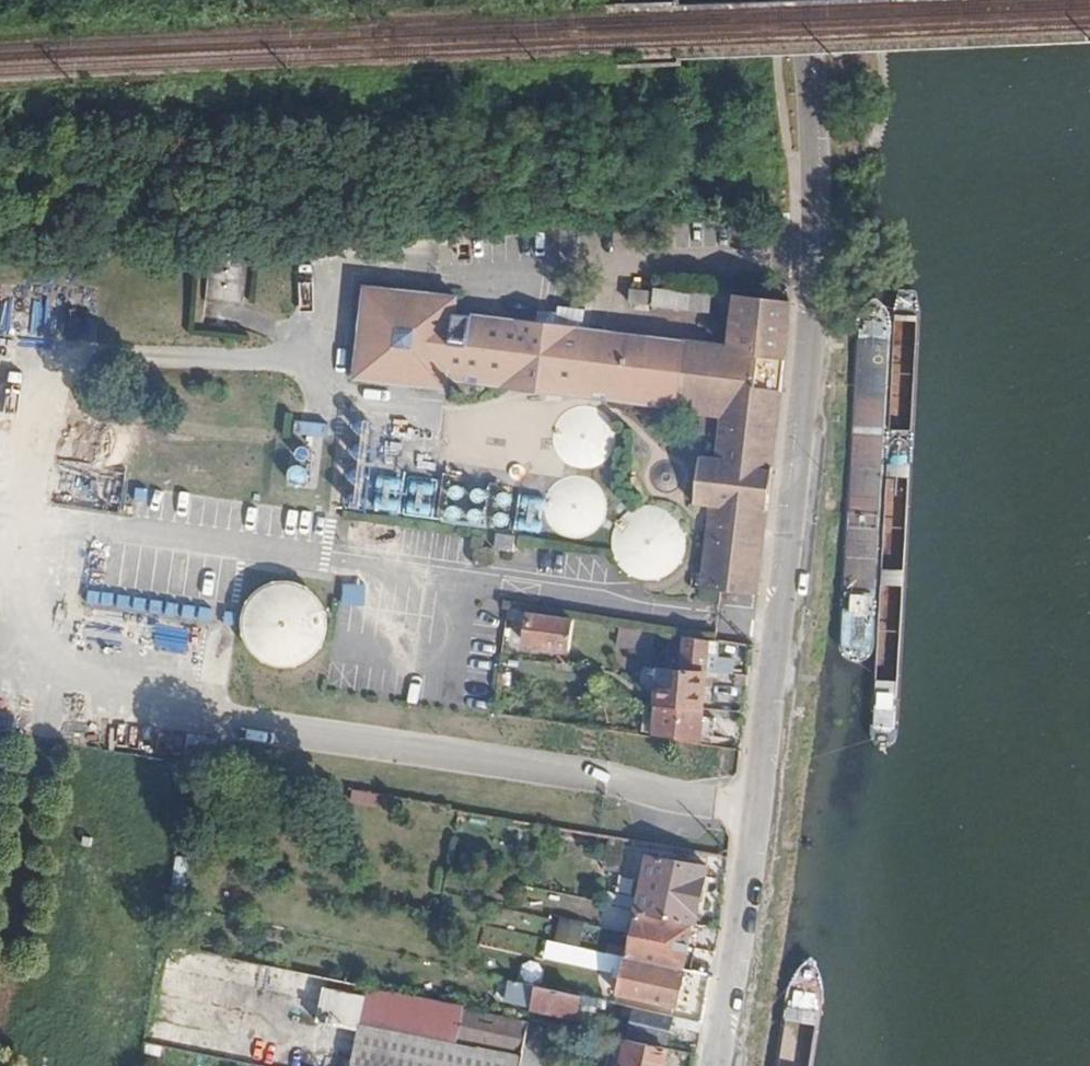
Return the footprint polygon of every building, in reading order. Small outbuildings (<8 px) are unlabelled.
[(209,267),(207,299),(240,300),(242,268),(209,267)] [(713,298),(656,293),(655,309),(711,315),(713,298)] [(737,319),(734,351),(519,324),(520,312),(394,297),(383,377),(433,383),(431,395),(449,398),(452,375),(484,379),(479,423),(547,430),(552,389),(693,405),(691,417),(723,422),(718,461),(702,459),(700,468),(728,470),(735,411),(753,413),(761,358),(788,360),(794,307),(790,307),(738,301),(737,310),(730,309),(729,318),(737,319)] [(714,508),(704,590),(761,597),(788,360),(761,358),(753,413),(735,411),(728,470),(700,468),(697,505),(714,508)] [(557,445),(560,452),(564,459),(570,465),(576,468),(582,470),(590,471),(597,469),(606,466),(613,460),(617,454),(619,448),(621,441),(620,433),(618,425),(615,420),(610,415),(604,411),(597,408),(589,407),(581,408),(573,411),(567,415),(563,419),(559,425),(557,432),(556,439),(557,445)] [(299,418),(296,433),(322,438),(325,424),(299,418)] [(516,479),(518,482),(523,483),(527,482),(530,480),(532,477),(532,472),(530,469),(526,466),(522,466),(518,468),(516,473),(516,479)] [(532,480),(531,486),(543,488),(544,482),(553,483),(555,471),(545,469),(544,475),(537,474),(536,480),(532,480)] [(427,512),(431,484),(379,476),(374,509),(406,513),(406,509),(427,512)] [(608,496),(606,493),(602,487),(598,483),(592,480),(586,479),(578,478),(571,479),(565,481),(559,484),(553,489),(550,496),(548,503),(548,512),(550,520),(553,527),(558,533),(563,536),(569,539),(576,541),(581,541),(588,540),(594,538),(600,534),(605,530),(608,523),(610,518),(611,513),(611,507),(610,501),(608,496)] [(663,512),(658,511),(654,511),(650,512),(643,514),(636,517),(630,522),(623,530),(620,540),(619,549),(621,558),(624,564),(629,571),(634,575),(640,578),(645,580),(653,581),(659,581),(667,579),(673,575),(678,572),(683,566),(686,561),(688,554),(689,548),(689,540),(687,534),(684,528),(681,523),(678,520),(673,517),(667,514),(663,512)] [(262,599),(255,607),(252,611),(250,620),(249,630),(251,640),(256,650),(263,657),(270,663),(280,666),(289,667),(298,666),(307,662),(316,654),(322,648),(326,639),(328,627),(326,617),(322,606),(317,600),(309,594),(302,590),(293,588),(284,588),(274,590),(267,594),(262,599)] [(511,610),(509,624),(522,625),(523,612),(511,610)] [(533,617),(529,647),(574,654),(578,623),(533,617)] [(657,633),(654,653),(687,657),(689,638),(657,633)] [(689,638),(687,657),(684,674),(711,677),(713,660),(715,642),(689,638)] [(713,660),(711,677),(721,678),(723,662),(713,660)] [(663,693),(662,707),(707,713),(711,677),(684,674),(652,671),(649,691),(663,693)] [(662,707),(661,716),(705,722),(707,713),(662,707)] [(661,716),(657,736),(703,744),(705,722),(661,716)] [(652,856),(640,913),(698,926),(711,869),(652,856)] [(640,913),(632,951),(629,961),(687,975),(698,926),(640,913)] [(559,919),(558,941),(583,943),(584,920),(559,919)] [(552,944),(549,959),(587,968),(591,953),(552,944)] [(600,945),(597,954),(612,957),(614,947),(600,945)] [(614,947),(612,957),(619,959),(629,961),(632,951),(621,949),(614,947)] [(591,953),(587,968),(616,973),(619,959),(612,957),(597,954),(591,953)] [(629,961),(622,997),(679,1010),(687,975),(629,961)] [(536,968),(533,982),(541,984),(543,970),(536,968)] [(529,986),(523,1006),(536,1009),(540,991),(541,988),(532,986),(529,986)] [(536,1009),(536,1013),(578,1022),(583,1000),(540,991),(536,1009)] [(366,993),(354,1065),(520,1065),(527,1026),(366,993)] [(639,1011),(633,1039),(670,1047),(674,1030),(702,1036),(704,1026),(639,1011)] [(615,1065),(668,1065),(671,1052),(669,1052),(632,1044),(630,1043),(627,1061),(616,1059),(615,1065)] [(355,1054),(319,1048),(316,1065),(353,1065),(355,1054)]
